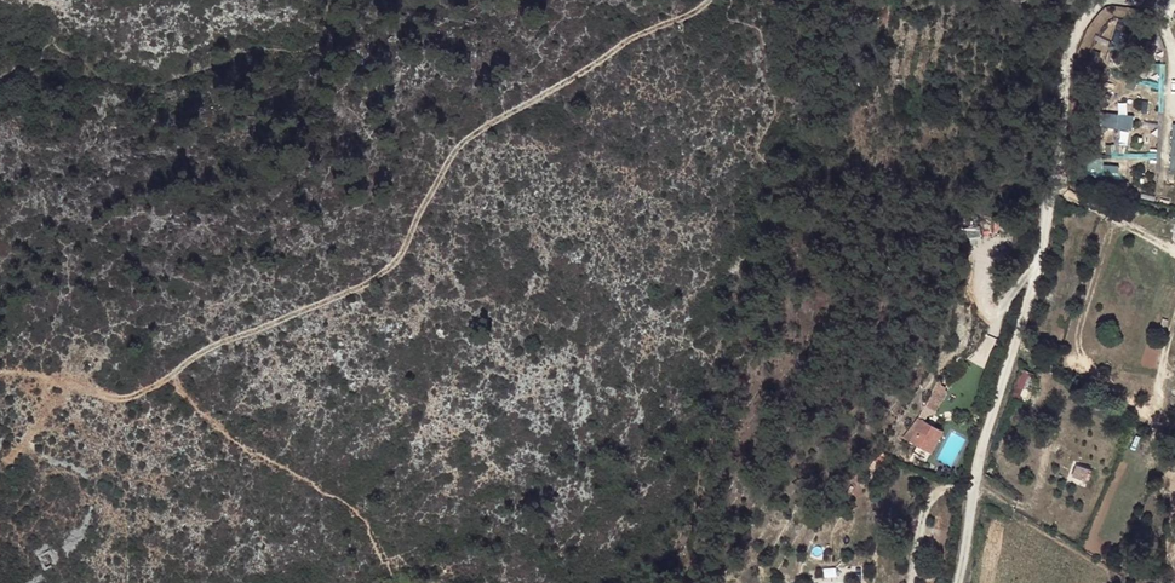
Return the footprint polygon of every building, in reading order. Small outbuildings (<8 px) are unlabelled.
[(1011,0),(998,0),(997,9),(1008,12),(1011,0)] [(1127,37),(1120,36),(1117,49),(1125,50),(1127,37)] [(1118,114),(1117,128),(1133,129),(1134,115),(1118,114)] [(933,380),(921,371),(909,389),(920,397),(933,380)] [(935,413),(911,407),(907,432),(916,434),(916,446),(926,447),(935,413)] [(1075,464),(1070,479),(1086,485),(1092,470),(1075,464)]
